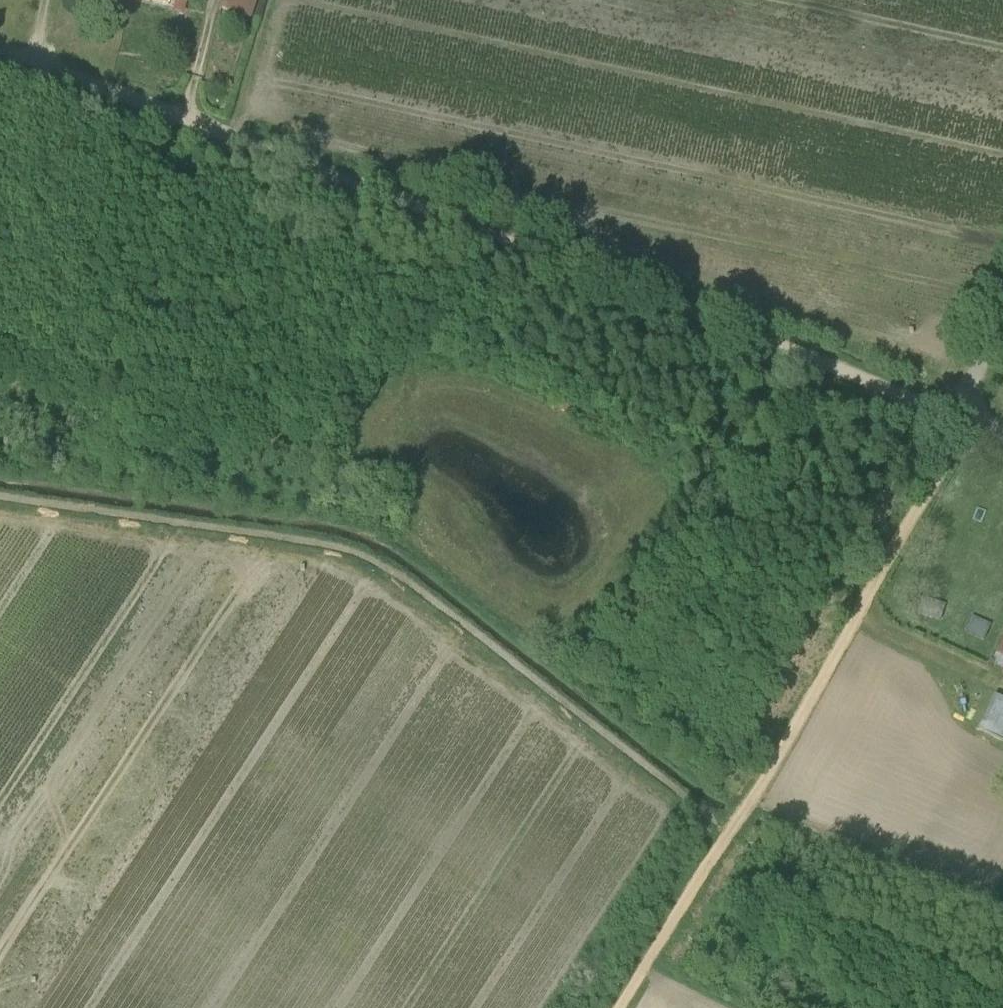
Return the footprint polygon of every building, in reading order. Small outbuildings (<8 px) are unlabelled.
[(258,0),(224,0),(221,8),(253,18),(258,0)] [(984,640),(991,625),(972,616),(965,632),(984,640)] [(991,664),(1002,670),(1002,638),(991,664)] [(993,695),(977,728),(1002,742),(1002,699),(993,695)]
